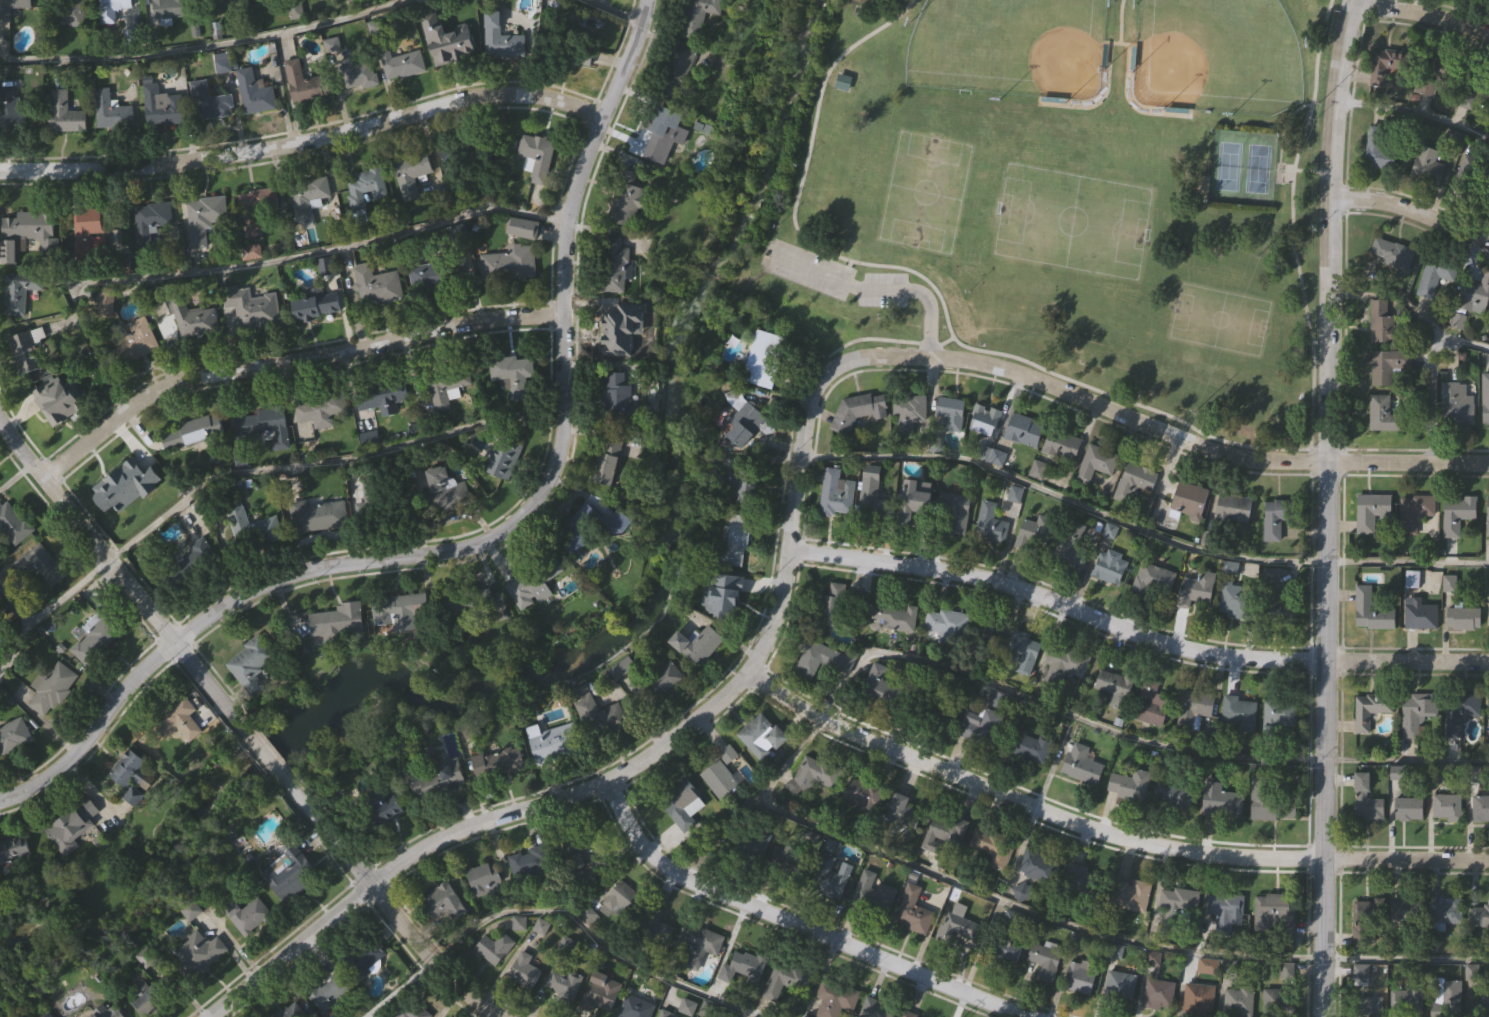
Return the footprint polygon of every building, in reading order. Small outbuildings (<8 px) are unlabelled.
[(4,10),(4,0),(32,0),(32,10),(4,10)] [(53,25),(53,0),(84,0),(84,25),(53,25)] [(100,23),(100,0),(131,0),(131,10),(114,10),(114,23),(100,23)] [(152,18),(152,0),(185,0),(186,16),(152,18)] [(204,16),(201,0),(218,0),(221,13),(204,16)] [(678,32),(686,0),(722,0),(719,14),(705,10),(698,37),(678,32)] [(485,9),(501,9),(501,43),(485,43),(485,9)] [(434,40),(467,32),(473,55),(440,64),(434,40)] [(515,35),(529,35),(529,54),(515,54),(515,35)] [(658,89),(675,43),(697,51),(680,97),(658,89)] [(576,73),(586,46),(603,52),(593,80),(576,73)] [(422,49),(425,71),(384,78),(380,52),(399,49),(400,53),(422,49)] [(1398,50),(1403,81),(1373,85),(1369,54),(1398,50)] [(1445,92),(1435,89),(1434,94),(1411,87),(1423,52),(1455,64),(1445,92)] [(293,102),(285,60),(300,57),(304,78),(327,73),(331,94),(293,102)] [(340,69),(371,58),(379,80),(348,91),(340,69)] [(853,76),(848,91),(834,86),(839,72),(853,76)] [(1466,73),(1488,84),(1488,91),(1478,113),(1452,101),(1466,73)] [(184,122),(146,125),(143,83),(158,82),(159,93),(182,92),(184,122)] [(274,111),(242,111),(242,86),(274,86),(274,111)] [(26,130),(0,129),(0,87),(15,87),(15,107),(26,107),(26,130)] [(133,125),(96,126),(95,87),(110,87),(111,105),(133,105),(133,125)] [(50,88),(68,88),(68,109),(86,109),(86,130),(50,130),(50,88)] [(234,92),(235,116),(197,117),(196,93),(234,92)] [(686,115),(665,159),(638,146),(659,102),(686,115)] [(1369,127),(1411,134),(1405,172),(1363,165),(1369,127)] [(535,157),(517,154),(522,133),(555,140),(545,184),(530,181),(535,157)] [(440,145),(453,141),(459,163),(447,167),(440,145)] [(1439,150),(1435,161),(1445,164),(1437,185),(1410,175),(1421,144),(1439,150)] [(405,199),(392,160),(426,149),(433,171),(415,177),(420,194),(405,199)] [(387,195),(368,199),(370,208),(353,211),(345,173),(381,166),(387,195)] [(609,219),(623,169),(636,172),(634,183),(645,186),(635,226),(609,219)] [(330,196),(311,199),(314,219),(296,222),(290,182),(327,176),(330,196)] [(242,190),(276,189),(278,227),(244,229),(242,190)] [(187,198),(226,196),(227,221),(205,223),(206,239),(189,240),(187,198)] [(102,232),(77,232),(77,201),(102,201),(102,232)] [(134,204),(171,203),(172,225),(150,226),(151,246),(135,246),(134,204)] [(55,215),(55,251),(31,251),(31,215),(55,215)] [(502,233),(505,217),(536,223),(533,241),(515,237),(515,236),(502,233)] [(16,263),(1,263),(1,227),(16,227),(16,263)] [(604,234),(622,234),(622,246),(628,246),(628,291),(603,291),(604,234)] [(1368,260),(1374,237),(1413,248),(1407,271),(1368,260)] [(534,243),(535,277),(480,279),(480,253),(509,252),(508,244),(534,243)] [(1417,295),(1426,255),(1456,262),(1452,281),(1440,278),(1435,299),(1417,295)] [(397,269),(403,298),(362,306),(354,265),(370,262),(373,274),(397,269)] [(1483,270),(1488,272),(1488,298),(1483,315),(1456,306),(1464,283),(1477,287),(1483,270)] [(42,289),(26,289),(26,315),(2,314),(3,272),(43,273),(42,289)] [(276,292),(280,323),(239,327),(237,305),(224,307),(222,288),(250,285),(251,295),(276,292)] [(114,314),(97,313),(99,286),(115,286),(114,314)] [(213,303),(220,329),(179,339),(169,295),(186,291),(190,308),(213,303)] [(295,319),(291,300),(337,291),(341,311),(295,319)] [(626,311),(626,352),(603,352),(603,311),(626,311)] [(139,357),(123,325),(144,315),(160,347),(139,357)] [(1405,325),(1405,343),(1370,343),(1370,315),(1394,315),(1394,325),(1405,325)] [(743,380),(756,329),(788,337),(775,388),(743,380)] [(9,336),(33,330),(42,367),(19,373),(9,336)] [(1370,385),(1370,350),(1409,350),(1409,367),(1392,367),(1392,385),(1370,385)] [(526,376),(528,397),(505,399),(504,381),(491,382),(488,359),(532,355),(534,375),(526,376)] [(632,383),(632,415),(605,415),(605,371),(625,371),(625,383),(632,383)] [(452,408),(434,411),(429,380),(466,373),(468,387),(449,390),(452,408)] [(1482,373),(1488,373),(1488,424),(1481,424),(1482,373)] [(1474,424),(1441,424),(1441,382),(1466,382),(1466,395),(1474,395),(1474,424)] [(52,430),(32,394),(52,383),(72,419),(52,430)] [(359,407),(358,390),(406,386),(408,403),(359,407)] [(734,388),(768,417),(741,448),(726,434),(734,425),(729,421),(739,410),(725,398),(734,388)] [(312,420),(298,423),(294,403),(343,392),(347,412),(332,415),(334,425),(314,429),(312,420)] [(835,397),(884,393),(886,415),(852,418),(853,429),(838,431),(835,397)] [(925,421),(913,421),(914,437),(897,437),(897,395),(925,394),(925,421)] [(1369,430),(1369,394),(1389,394),(1389,414),(1402,414),(1402,430),(1369,430)] [(960,431),(933,427),(938,395),(965,399),(960,431)] [(967,427),(977,403),(1001,412),(991,437),(967,427)] [(287,441),(275,442),(274,431),(236,435),(235,415),(256,413),(256,409),(284,406),(287,441)] [(166,450),(160,429),(219,412),(225,433),(166,450)] [(1043,421),(1037,446),(1005,438),(1010,414),(1043,421)] [(526,423),(508,479),(487,472),(505,416),(526,423)] [(614,485),(594,482),(604,428),(623,431),(614,485)] [(1082,438),(1075,461),(1042,451),(1049,428),(1082,438)] [(1075,479),(1088,443),(1119,454),(1112,475),(1094,469),(1089,484),(1075,479)] [(150,472),(101,510),(89,495),(138,456),(150,472)] [(1113,497),(1126,461),(1158,472),(1151,492),(1135,486),(1129,503),(1113,497)] [(427,470),(448,465),(452,484),(466,481),(471,503),(437,511),(427,470)] [(850,515),(820,512),(824,466),(841,468),(839,487),(852,489),(850,515)] [(735,487),(723,486),(725,468),(758,472),(755,502),(733,500),(735,487)] [(887,478),(887,514),(863,514),(863,478),(887,478)] [(917,491),(929,491),(929,511),(902,510),(902,478),(917,479),(917,491)] [(1200,519),(1170,512),(1178,481),(1208,488),(1200,519)] [(404,491),(407,515),(381,518),(378,494),(404,491)] [(1253,497),(1251,522),(1216,518),(1219,493),(1253,497)] [(967,494),(967,532),(938,532),(938,494),(967,494)] [(1374,533),(1356,533),(1357,494),(1391,495),(1390,518),(1374,517),(1374,533)] [(1434,496),(1433,516),(1417,515),(1416,535),(1399,535),(1400,495),(1434,496)] [(1443,497),(1476,497),(1476,519),(1459,519),(1459,537),(1443,537),(1443,497)] [(275,515),(282,535),(239,549),(225,503),(240,498),(248,523),(275,515)] [(992,518),(1008,521),(1003,543),(974,537),(982,499),(996,502),(992,518)] [(1264,540),(1264,499),(1299,499),(1299,519),(1281,519),(1280,541),(1264,540)] [(15,546),(0,529),(0,502),(2,504),(7,500),(34,529),(15,546)] [(347,525),(299,531),(295,502),(305,500),(305,505),(344,500),(347,525)] [(585,530),(571,519),(586,501),(599,511),(585,530)] [(614,515),(625,512),(628,523),(617,526),(614,515)] [(720,562),(728,512),(746,515),(744,525),(749,526),(743,566),(720,562)] [(1045,554),(1015,546),(1023,515),(1053,523),(1045,554)] [(1052,555),(1072,523),(1095,538),(1075,570),(1052,555)] [(188,544),(204,536),(216,559),(172,583),(164,569),(193,553),(188,544)] [(8,565),(41,540),(67,574),(49,588),(35,570),(20,581),(8,565)] [(1117,585),(1091,574),(1103,546),(1129,557),(1117,585)] [(545,582),(553,594),(539,603),(536,598),(520,609),(504,584),(552,552),(563,569),(545,582)] [(1164,600),(1132,587),(1143,560),(1175,573),(1164,600)] [(1191,599),(1190,608),(1178,607),(1181,577),(1198,578),(1198,570),(1214,572),(1212,601),(1191,599)] [(740,579),(723,617),(700,607),(705,596),(712,599),(723,572),(740,579)] [(834,628),(814,622),(827,579),(847,585),(834,628)] [(1220,614),(1220,583),(1250,583),(1250,614),(1220,614)] [(1279,584),(1279,600),(1296,600),(1296,620),(1261,620),(1261,584),(1279,584)] [(1355,627),(1356,587),(1371,587),(1371,609),(1394,610),(1394,628),(1355,627)] [(454,606),(454,588),(479,588),(479,606),(454,606)] [(416,628),(394,631),(393,621),(377,623),(375,597),(427,592),(429,616),(415,617),(416,628)] [(1420,597),(1420,604),(1436,604),(1436,628),(1404,628),(1404,597),(1420,597)] [(336,610),(335,603),(360,600),(363,631),(311,636),(309,613),(336,610)] [(905,608),(906,603),(917,605),(913,631),(870,624),(874,603),(905,608)] [(78,629),(104,605),(125,627),(85,665),(69,648),(84,635),(78,629)] [(927,607),(966,614),(961,646),(937,642),(939,633),(923,630),(927,607)] [(1446,628),(1446,607),(1480,607),(1480,628),(1446,628)] [(993,636),(998,636),(998,654),(976,654),(976,620),(993,620),(993,636)] [(680,629),(693,640),(707,623),(723,637),(699,666),(670,641),(680,629)] [(1017,665),(1002,659),(1015,628),(1043,640),(1029,675),(1015,669),(1017,665)] [(265,685),(251,696),(224,662),(260,634),(276,655),(255,672),(265,685)] [(843,654),(845,649),(857,655),(847,674),(821,661),(811,679),(792,669),(809,636),(843,654)] [(1090,654),(1081,681),(1067,677),(1063,688),(1043,681),(1048,663),(1044,661),(1051,642),(1090,654)] [(28,706),(37,689),(31,685),(39,671),(48,676),(57,660),(77,672),(49,719),(28,706)] [(685,680),(645,709),(631,690),(671,660),(685,680)] [(894,703),(863,695),(871,661),(889,666),(887,673),(901,676),(894,703)] [(1094,688),(1100,666),(1135,676),(1125,710),(1108,705),(1112,693),(1094,688)] [(1170,700),(1161,727),(1132,716),(1146,675),(1160,680),(1155,695),(1170,700)] [(922,686),(957,699),(947,725),(913,712),(922,686)] [(987,703),(992,688),(1010,694),(1005,709),(987,703)] [(1211,716),(1194,713),(1191,729),(1176,726),(1183,688),(1215,694),(1211,716)] [(1460,716),(1461,737),(1444,737),(1444,694),(1479,693),(1479,716),(1460,716)] [(1239,694),(1239,700),(1256,701),(1255,731),(1222,729),(1224,694),(1239,694)] [(1369,713),(1369,733),(1355,733),(1354,695),(1391,694),(1392,712),(1369,713)] [(1436,719),(1418,718),(1418,738),(1401,738),(1402,694),(1436,695),(1436,719)] [(189,741),(176,725),(161,737),(150,723),(184,695),(195,709),(188,714),(202,731),(189,741)] [(1296,698),(1296,726),(1279,725),(1279,740),(1264,740),(1264,698),(1296,698)] [(584,718),(618,701),(630,724),(596,741),(584,718)] [(992,708),(992,740),(959,740),(959,719),(980,719),(980,708),(992,708)] [(736,734),(763,710),(788,738),(761,762),(736,734)] [(33,740),(0,755),(0,725),(22,715),(33,740)] [(529,735),(576,723),(583,751),(536,763),(529,735)] [(1042,765),(1004,752),(1013,728),(1051,742),(1042,765)] [(1061,772),(1072,741),(1089,747),(1085,758),(1104,765),(1097,785),(1061,772)] [(526,768),(479,782),(472,757),(518,744),(526,768)] [(145,793),(136,806),(123,797),(129,789),(109,774),(128,748),(146,761),(138,773),(144,778),(137,788),(145,793)] [(830,788),(815,782),(809,796),(789,788),(802,755),(838,769),(830,788)] [(417,800),(408,772),(457,756),(466,784),(417,800)] [(717,799),(699,772),(720,758),(738,785),(717,799)] [(1143,802),(1106,791),(1112,771),(1131,776),(1133,767),(1151,773),(1143,802)] [(1383,821),(1354,821),(1354,772),(1370,772),(1370,798),(1383,798),(1383,821)] [(869,811),(841,798),(851,776),(880,789),(869,811)] [(1221,783),(1221,790),(1242,792),(1240,817),(1202,814),(1204,781),(1221,783)] [(700,798),(686,809),(696,822),(683,832),(662,804),(689,783),(700,798)] [(1192,810),(1155,807),(1157,783),(1194,786),(1192,810)] [(1252,789),(1295,789),(1294,819),(1251,819),(1252,789)] [(403,809),(368,831),(356,812),(391,790),(403,809)] [(910,797),(907,803),(923,810),(910,838),(880,825),(895,791),(910,797)] [(1435,795),(1460,795),(1460,821),(1435,821),(1435,795)] [(1472,795),(1488,795),(1488,822),(1472,822),(1472,795)] [(73,840),(77,846),(64,855),(45,827),(89,797),(99,812),(90,818),(95,825),(73,840)] [(1422,819),(1395,819),(1395,798),(1422,798),(1422,819)] [(921,846),(936,808),(968,821),(958,846),(945,841),(940,854),(921,846)] [(1003,872),(993,868),(995,861),(967,851),(976,826),(1015,840),(1003,872)] [(31,855),(0,864),(0,842),(25,835),(31,855)] [(758,850),(741,865),(731,854),(748,838),(758,850)] [(568,877),(560,852),(596,840),(606,870),(592,876),(590,869),(568,877)] [(1050,882),(1019,866),(1029,846),(1060,862),(1050,882)] [(511,852),(547,847),(550,873),(515,878),(511,852)] [(314,883),(284,904),(262,872),(293,852),(314,883)] [(852,864),(841,899),(809,889),(821,852),(839,858),(838,860),(852,864)] [(495,883),(497,889),(476,894),(470,868),(499,861),(504,881),(495,883)] [(1102,874),(1093,898),(1062,885),(1071,862),(1102,874)] [(849,902),(863,871),(897,885),(883,916),(849,902)] [(1143,913),(1110,904),(1118,879),(1132,883),(1133,878),(1151,883),(1143,913)] [(602,902),(621,879),(641,896),(622,919),(602,902)] [(433,918),(421,897),(449,881),(466,910),(453,918),(448,909),(433,918)] [(936,912),(928,934),(893,922),(907,882),(921,887),(915,905),(936,912)] [(1193,920),(1158,914),(1164,884),(1198,891),(1193,920)] [(1288,894),(1286,931),(1258,929),(1261,892),(1288,894)] [(1207,916),(1207,893),(1242,893),(1242,916),(1207,916)] [(246,937),(219,906),(231,896),(243,909),(258,896),(273,913),(246,937)] [(1390,899),(1422,899),(1422,922),(1390,922),(1390,899)] [(1485,899),(1488,899),(1488,928),(1468,928),(1468,907),(1485,907),(1485,899)] [(1352,900),(1382,900),(1382,922),(1373,922),(1373,948),(1352,948),(1352,900)] [(1461,924),(1432,924),(1432,900),(1461,900),(1461,924)] [(673,928),(662,949),(634,934),(650,904),(663,911),(659,920),(673,928)] [(969,952),(934,940),(943,912),(979,924),(969,952)] [(544,934),(533,929),(538,918),(549,923),(544,934)] [(688,924),(714,936),(699,970),(673,958),(688,924)] [(987,957),(997,931),(1024,942),(1014,968),(987,957)] [(516,942),(495,967),(473,948),(485,935),(494,942),(503,932),(516,942)] [(357,977),(342,956),(371,936),(386,957),(357,977)] [(1027,959),(1032,943),(1061,951),(1052,983),(1036,978),(1040,963),(1027,959)] [(734,984),(719,978),(731,944),(767,957),(756,988),(735,981),(734,984)] [(541,969),(532,989),(508,977),(520,950),(533,955),(529,964),(541,969)] [(1100,969),(1087,996),(1062,984),(1074,957),(1100,969)] [(762,995),(777,959),(813,974),(801,1004),(791,1000),(793,994),(783,989),(778,1002),(762,995)] [(1368,965),(1368,980),(1353,980),(1353,965),(1368,965)] [(571,1002),(543,991),(553,966),(581,977),(571,1002)] [(1133,1001),(1104,998),(1107,970),(1136,973),(1133,1001)] [(340,995),(344,1001),(322,1014),(308,991),(341,971),(351,988),(340,995)] [(622,980),(611,1012),(594,1006),(592,1012),(580,1008),(592,971),(622,980)] [(842,1008),(839,1016),(818,1016),(815,1016),(822,998),(815,996),(822,978),(859,992),(852,1011),(842,1008)] [(1431,1016),(1431,979),(1460,979),(1460,1016),(1431,1016)] [(1173,1008),(1144,1008),(1144,980),(1173,980),(1173,1008)] [(1216,986),(1212,1014),(1182,1009),(1186,981),(1216,986)] [(1421,983),(1422,1016),(1391,1016),(1390,990),(1406,990),(1406,983),(1421,983)] [(148,989),(153,984),(164,998),(144,1015),(132,1001),(147,988),(148,989)] [(1253,1015),(1224,1015),(1224,987),(1253,987),(1253,1015)] [(1263,1016),(1263,988),(1294,988),(1294,1016),(1263,1016)] [(1471,988),(1488,988),(1488,1014),(1471,1014),(1471,988)] [(406,993),(431,1016),(382,1016),(406,993)] [(655,1005),(649,1016),(616,1016),(627,993),(655,1005)] [(895,1007),(891,1016),(859,1016),(867,995),(895,1007)] [(1382,996),(1382,1016),(1354,1016),(1354,996),(1382,996)] [(677,1010),(683,997),(698,1003),(692,1016),(677,1010)] [(306,1014),(303,1016),(272,1016),(290,998),(306,1014)] [(117,1007),(125,1016),(103,1016),(117,1007)]
